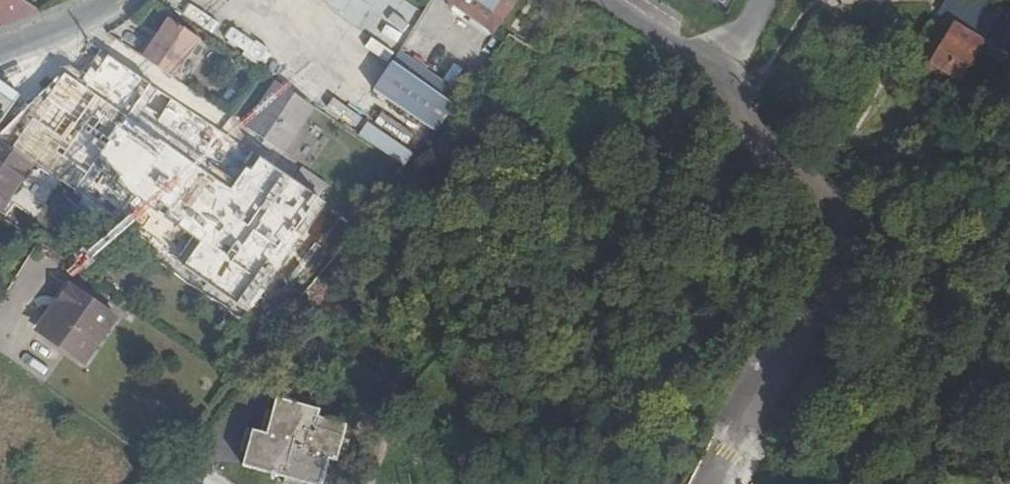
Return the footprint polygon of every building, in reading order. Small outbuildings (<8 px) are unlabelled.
[(29,3),(25,0),(2,0),(0,3),(0,4),(20,17),(29,3)] [(381,11),(411,22),(415,10),(389,0),(385,0),(381,11)] [(450,5),(494,37),(519,0),(454,0),(450,5)] [(949,7),(945,14),(994,41),(978,72),(1005,87),(1009,78),(1009,21),(1009,22),(1003,19),(1003,18),(999,16),(1003,9),(989,0),(953,0),(949,7)] [(154,42),(151,40),(141,54),(174,78),(202,39),(171,19),(161,33),(154,42)] [(231,24),(222,34),(254,65),(264,55),(231,24)] [(933,64),(924,68),(963,89),(967,81),(963,79),(983,42),(954,26),(947,37),(933,64)] [(157,31),(151,40),(154,42),(161,33),(157,31)] [(921,60),(924,68),(933,64),(947,37),(936,32),(921,60)] [(429,127),(455,89),(395,49),(370,86),(429,127)] [(69,70),(47,111),(138,159),(159,118),(69,70)] [(315,106),(279,83),(276,81),(245,128),(283,153),(315,106)] [(399,165),(409,152),(363,120),(354,133),(399,165)] [(34,164),(29,161),(0,141),(0,212),(1,212),(34,164)] [(56,321),(94,348),(115,317),(72,286),(60,302),(65,307),(56,321)] [(84,363),(94,348),(56,321),(46,336),(84,363)] [(716,354),(707,347),(696,360),(706,368),(716,354)] [(318,408),(274,397),(264,434),(249,430),(241,463),(322,483),(329,457),(337,460),(346,424),(316,416),(318,408)]
